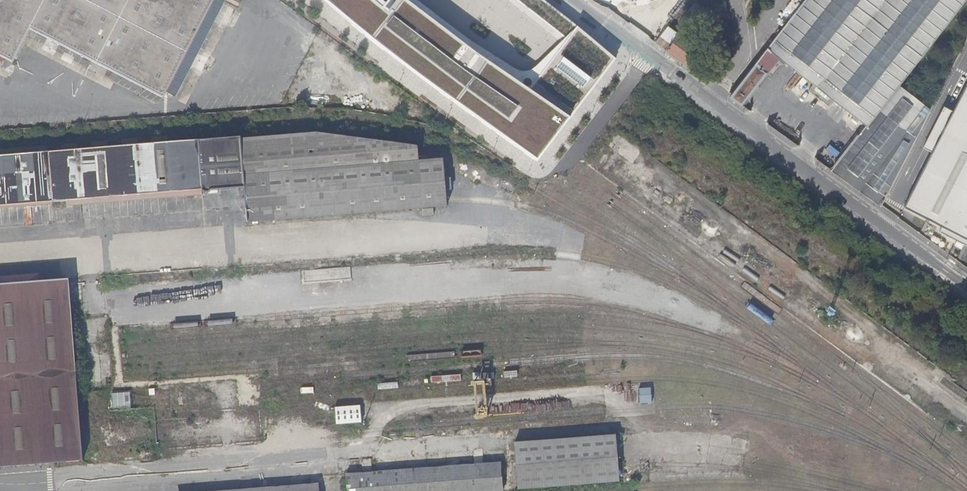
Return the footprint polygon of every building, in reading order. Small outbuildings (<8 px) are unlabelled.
[(15,61),(23,47),(25,42),(34,27),(166,96),(216,0),(0,0),(0,53),(15,61)] [(385,0),(330,0),(539,165),(618,60),(577,29),(531,74),(518,72),(415,0),(397,0),(393,6),(385,0)] [(881,206),(884,201),(930,110),(923,105),(901,86),(966,0),(807,0),(768,49),(779,57),(794,69),(814,85),(809,90),(829,105),(834,100),(843,107),(867,126),(832,171),(881,206)] [(666,51),(679,35),(668,27),(656,43),(666,51)] [(666,51),(685,65),(698,48),(679,35),(666,51)] [(779,57),(768,49),(756,64),(767,72),(779,57)] [(298,74),(312,81),(320,64),(306,57),(298,74)] [(767,72),(756,64),(734,93),(731,97),(742,105),(767,72)] [(954,112),(951,120),(942,115),(928,141),(937,146),(933,153),(905,208),(936,224),(943,227),(940,233),(959,242),(966,246),(966,88),(954,112)] [(951,120),(954,112),(945,108),(942,115),(951,120)] [(240,137),(199,140),(202,189),(204,192),(209,192),(212,191),(219,190),(218,178),(244,176),(245,187),(248,222),(421,206),(432,206),(446,204),(445,189),(443,176),(441,157),(417,159),(416,146),(316,132),(241,139),(240,137)] [(199,140),(0,157),(0,206),(202,189),(199,140)] [(933,153),(937,146),(928,141),(924,149),(933,153)] [(451,175),(443,176),(445,189),(452,188),(451,175)] [(218,178),(219,190),(245,187),(244,176),(218,178)] [(83,460),(68,284),(0,289),(0,467),(83,460)] [(640,402),(651,402),(652,388),(641,387),(640,402)] [(130,392),(112,392),(113,406),(130,406),(130,392)] [(362,402),(336,404),(337,421),(363,420),(362,402)] [(618,429),(516,436),(520,480),(621,473),(618,429)] [(349,471),(350,490),(452,490),(505,487),(503,459),(349,471)]
